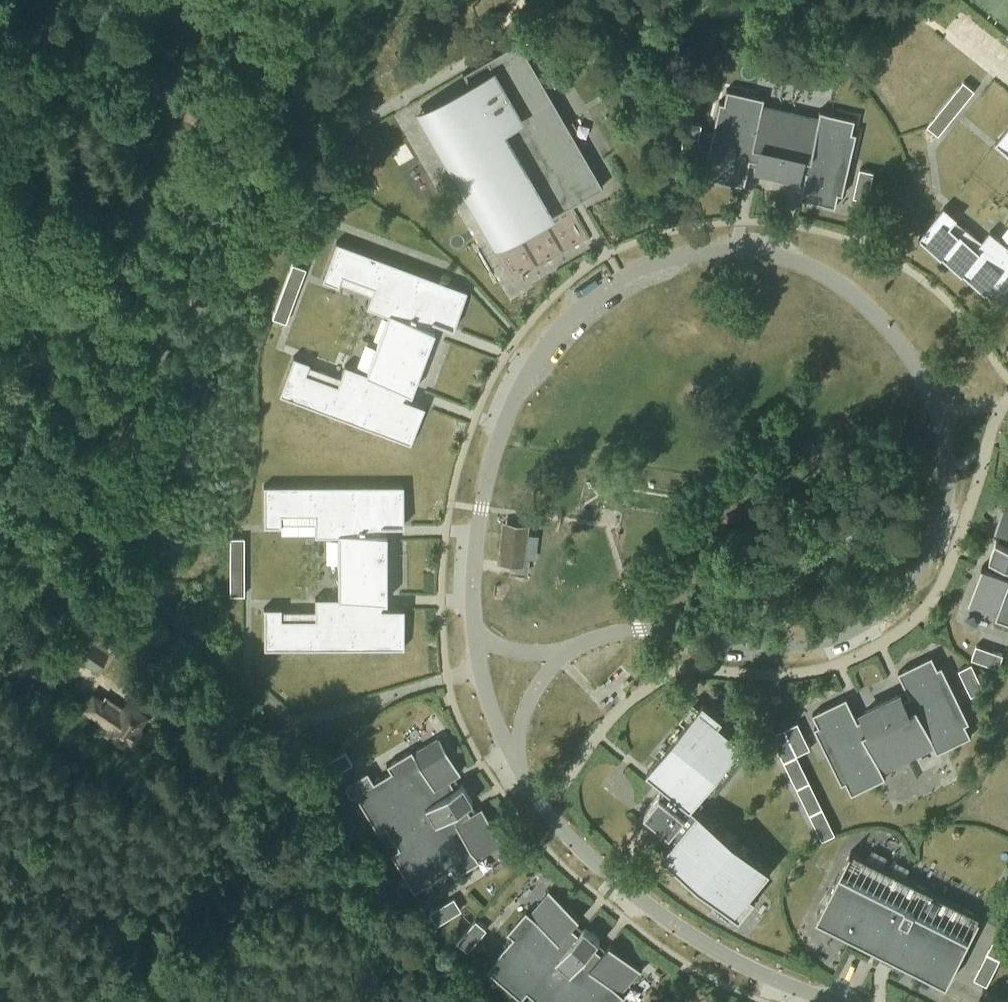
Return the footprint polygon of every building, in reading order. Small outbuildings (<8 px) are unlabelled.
[(521,45),(542,32),(546,30),(539,17),(514,31),(519,40),(521,45)] [(470,84),(428,108),(441,130),(447,141),(473,185),(482,201),(474,206),(497,245),(547,216),(548,218),(551,217),(545,207),(595,178),(601,188),(603,186),(521,45),(519,40),(516,42),(519,45),(488,63),(468,75),(465,71),(463,72),(463,73),(470,84)] [(964,81),(959,87),(970,96),(975,90),(964,81)] [(724,102),(720,101),(706,163),(710,163),(707,177),(744,185),(750,159),(757,161),(756,166),(798,175),(799,170),(806,172),(800,198),(837,206),(840,193),(844,194),(858,133),(854,132),(857,119),(820,110),(817,124),(761,111),(764,97),(727,89),(724,102)] [(932,120),(927,126),(938,135),(943,129),(932,120)] [(996,142),(1007,152),(1007,127),(996,142)] [(868,200),(874,172),(860,169),(854,197),(868,200)] [(919,238),(1007,310),(1007,245),(991,231),(982,242),(977,248),(950,227),(955,220),(958,217),(944,206),(919,238)] [(293,357),(279,395),(410,444),(424,405),(408,399),(404,398),(406,390),(411,392),(434,330),(430,328),(432,321),(437,323),(453,329),(467,291),(336,242),(322,280),(338,286),(339,282),(342,275),(374,286),(371,294),(366,307),(389,315),(367,374),(345,365),(340,378),(337,386),(305,374),(308,366),(309,363),(293,357)] [(292,264),(289,271),(302,276),(305,269),(292,264)] [(275,310),(272,318),(285,323),(288,315),(275,310)] [(403,485),(263,485),(263,526),(281,526),(281,522),(281,514),(315,514),(315,522),(315,536),(339,536),(339,598),(315,598),(315,612),(315,620),(281,620),(281,612),(281,608),(264,608),(264,649),(404,648),(404,607),(386,608),(382,608),(381,600),(386,600),(386,534),(381,534),(381,526),(386,526),(403,526),(403,485)] [(996,528),(1007,533),(1007,495),(996,528)] [(528,526),(503,522),(498,562),(523,566),(528,526)] [(969,606),(970,606),(971,603),(998,613),(996,619),(1007,623),(1007,535),(1007,538),(1005,542),(997,539),(991,558),(999,561),(997,566),(995,571),(983,566),(969,606)] [(244,537),(230,537),(230,545),(244,545),(244,537)] [(244,587),(230,587),(230,595),(244,595),(244,587)] [(95,670),(99,665),(108,652),(85,637),(73,655),(95,670)] [(976,645),(971,659),(999,669),(1004,655),(976,645)] [(847,697),(813,714),(819,726),(815,728),(842,784),(847,782),(852,794),(886,778),(880,765),(932,740),(938,753),(972,736),(967,724),(971,722),(943,665),(939,667),(933,655),(899,672),(911,696),(907,697),(904,699),(902,695),(863,713),(865,718),(862,719),(859,721),(847,697)] [(981,679),(969,685),(973,694),(985,688),(981,679)] [(94,697),(85,709),(112,727),(108,733),(125,745),(127,742),(133,745),(141,733),(136,729),(144,717),(130,708),(124,709),(106,696),(102,702),(94,697)] [(648,771),(666,786),(646,810),(658,820),(678,836),(663,854),(718,899),(713,906),(730,920),(771,869),(693,805),(745,742),(720,722),(701,706),(694,701),(680,719),(686,724),(648,771)] [(704,702),(701,706),(720,722),(724,718),(704,702)] [(368,769),(344,783),(351,795),(354,794),(377,831),(385,826),(398,847),(390,852),(413,891),(450,869),(454,875),(479,860),(476,855),(500,840),(501,843),(503,842),(481,806),(470,813),(465,804),(472,800),(461,783),(454,787),(449,779),(460,772),(439,736),(437,737),(439,739),(414,754),(411,749),(386,764),(390,771),(374,780),(368,769)] [(807,740),(793,746),(797,755),(811,749),(807,740)] [(793,746),(780,753),(784,761),(797,755),(793,746)] [(797,755),(784,761),(788,770),(801,763),(797,755)] [(329,760),(320,765),(328,778),(337,772),(329,760)] [(819,799),(805,806),(809,814),(823,808),(819,799)] [(823,808),(809,814),(814,823),(827,816),(823,808)] [(851,852),(818,917),(889,954),(948,983),(981,918),(851,852)] [(514,937),(486,969),(520,999),(526,992),(538,1001),(620,1001),(625,996),(620,992),(639,970),(641,972),(642,971),(611,943),(602,953),(599,950),(595,947),(600,940),(585,927),(580,933),(576,930),(572,927),(581,917),(549,889),(548,891),(550,893),(532,914),(527,910),(508,932),(514,937)] [(438,906),(429,912),(436,924),(446,918),(438,906)] [(1001,926),(998,932),(1007,938),(1007,929),(1001,926)] [(464,933),(456,942),(467,951),(475,942),(464,933)] [(991,978),(978,972),(975,977),(988,985),(991,978)]
